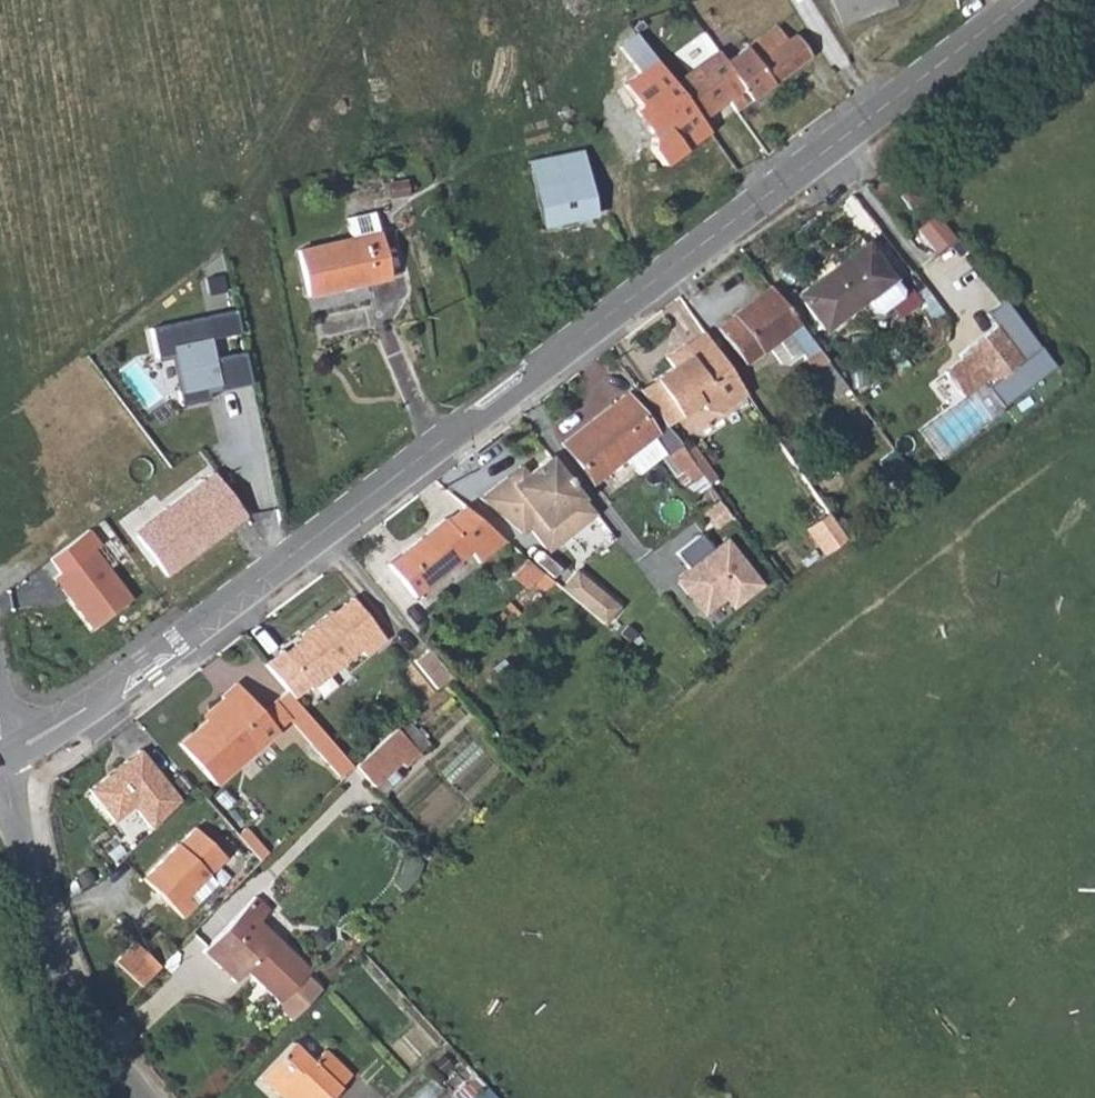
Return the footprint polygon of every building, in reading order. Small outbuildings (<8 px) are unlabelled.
[(841,22),(891,0),(832,0),(841,22)] [(774,24),(725,62),(736,76),(735,77),(742,87),(726,99),(735,110),(808,53),(793,34),(786,39),(774,24)] [(700,119),(726,99),(742,87),(735,77),(736,76),(725,62),(717,51),(673,84),(654,59),(652,61),(706,131),(708,130),(700,119)] [(661,166),(706,131),(652,61),(622,84),(632,98),(608,117),(636,155),(647,146),(661,166)] [(579,153),(526,163),(540,226),(592,215),(579,153)] [(906,201),(920,191),(910,177),(896,188),(906,201)] [(403,180),(396,181),(400,197),(405,196),(403,180)] [(388,199),(400,197),(396,181),(386,183),(388,199)] [(350,237),(296,249),(306,297),(386,278),(372,211),(345,217),(350,237)] [(931,212),(914,225),(930,246),(947,234),(931,212)] [(889,277),(864,243),(796,294),(821,328),(863,296),(889,277)] [(898,289),(889,277),(863,296),(874,309),(877,310),(896,296),(898,289)] [(831,394),(844,384),(769,284),(732,312),(732,315),(717,326),(744,363),(767,345),(775,355),(792,342),(831,394)] [(1000,296),(981,310),(990,323),(966,340),(966,349),(941,367),(960,393),(984,376),(986,379),(980,383),(997,406),(1053,365),(1036,342),(1018,355),(1011,346),(1028,334),(1000,296)] [(236,320),(234,311),(148,327),(154,357),(171,354),(177,390),(175,390),(178,405),(205,400),(202,387),(214,385),(215,390),(248,383),(236,320)] [(719,410),(745,392),(703,330),(681,345),(687,355),(672,365),(655,377),(681,415),(701,401),(705,408),(719,410)] [(665,356),(672,365),(687,355),(681,345),(665,356)] [(772,388),(762,376),(753,383),(763,396),(772,388)] [(655,377),(638,389),(666,426),(681,415),(655,377)] [(625,455),(638,473),(655,460),(666,452),(680,471),(693,462),(666,426),(638,389),(634,384),(562,442),(592,482),(625,455)] [(843,408),(855,399),(848,389),(836,399),(843,408)] [(595,512),(549,455),(527,473),(513,484),(507,476),(480,497),(522,532),(529,527),(548,550),(595,512)] [(694,495),(709,484),(693,462),(680,471),(677,474),(694,495)] [(513,484),(527,473),(520,465),(507,476),(513,484)] [(164,517),(132,541),(162,581),(185,564),(181,557),(189,551),(194,557),(243,520),(210,476),(161,513),(164,517)] [(717,500),(701,511),(715,530),(730,519),(717,500)] [(479,563),(506,541),(464,505),(446,520),(443,517),(388,563),(416,596),(469,553),(479,563)] [(822,512),(801,528),(820,554),(841,538),(822,512)] [(699,536),(674,554),(683,567),(669,577),(699,618),(722,601),(728,610),(762,585),(725,535),(707,548),(699,536)] [(181,557),(185,564),(194,557),(189,551),(181,557)] [(88,552),(49,581),(87,633),(126,604),(88,552)] [(535,581),(544,589),(553,581),(527,558),(513,575),(529,589),(535,581)] [(617,606),(575,570),(561,587),(603,623),(617,606)] [(366,656),(388,638),(353,596),(334,611),(332,610),(306,630),(308,633),(266,667),(287,692),(293,698),(361,650),(366,656)] [(437,684),(451,673),(428,645),(416,657),(437,684)] [(261,711),(237,684),(222,697),(224,700),(205,717),(208,721),(180,745),(214,787),(278,731),(261,711)] [(340,775),(353,765),(293,698),(287,692),(276,701),(292,719),(340,775)] [(276,701),(261,711),(278,731),(292,719),(276,701)] [(430,742),(407,718),(355,767),(374,786),(400,763),(397,760),(412,745),(418,753),(430,742)] [(403,767),(418,753),(412,745),(397,760),(400,763),(403,767)] [(109,773),(89,789),(114,821),(133,806),(151,829),(180,800),(141,749),(126,761),(128,764),(111,776),(109,773)] [(109,773),(111,776),(128,764),(126,761),(109,773)] [(248,825),(237,834),(260,861),(270,851),(248,825)] [(178,845),(177,843),(144,878),(184,916),(197,904),(188,894),(208,874),(224,857),(225,855),(195,826),(178,845)] [(218,881),(208,874),(188,894),(197,904),(215,885),(218,881)] [(244,972),(291,1018),(322,986),(257,922),(268,912),(254,897),(201,951),(233,983),(244,972)] [(156,965),(134,943),(115,963),(137,984),(156,965)] [(294,1040),(260,1075),(277,1091),(283,1086),(287,1090),(283,1094),(288,1097),(330,1097),(340,1088),(339,1086),(349,1076),(325,1050),(314,1061),(294,1040)] [(462,1097),(472,1097),(487,1085),(476,1074),(457,1092),(461,1096),(462,1097)]
